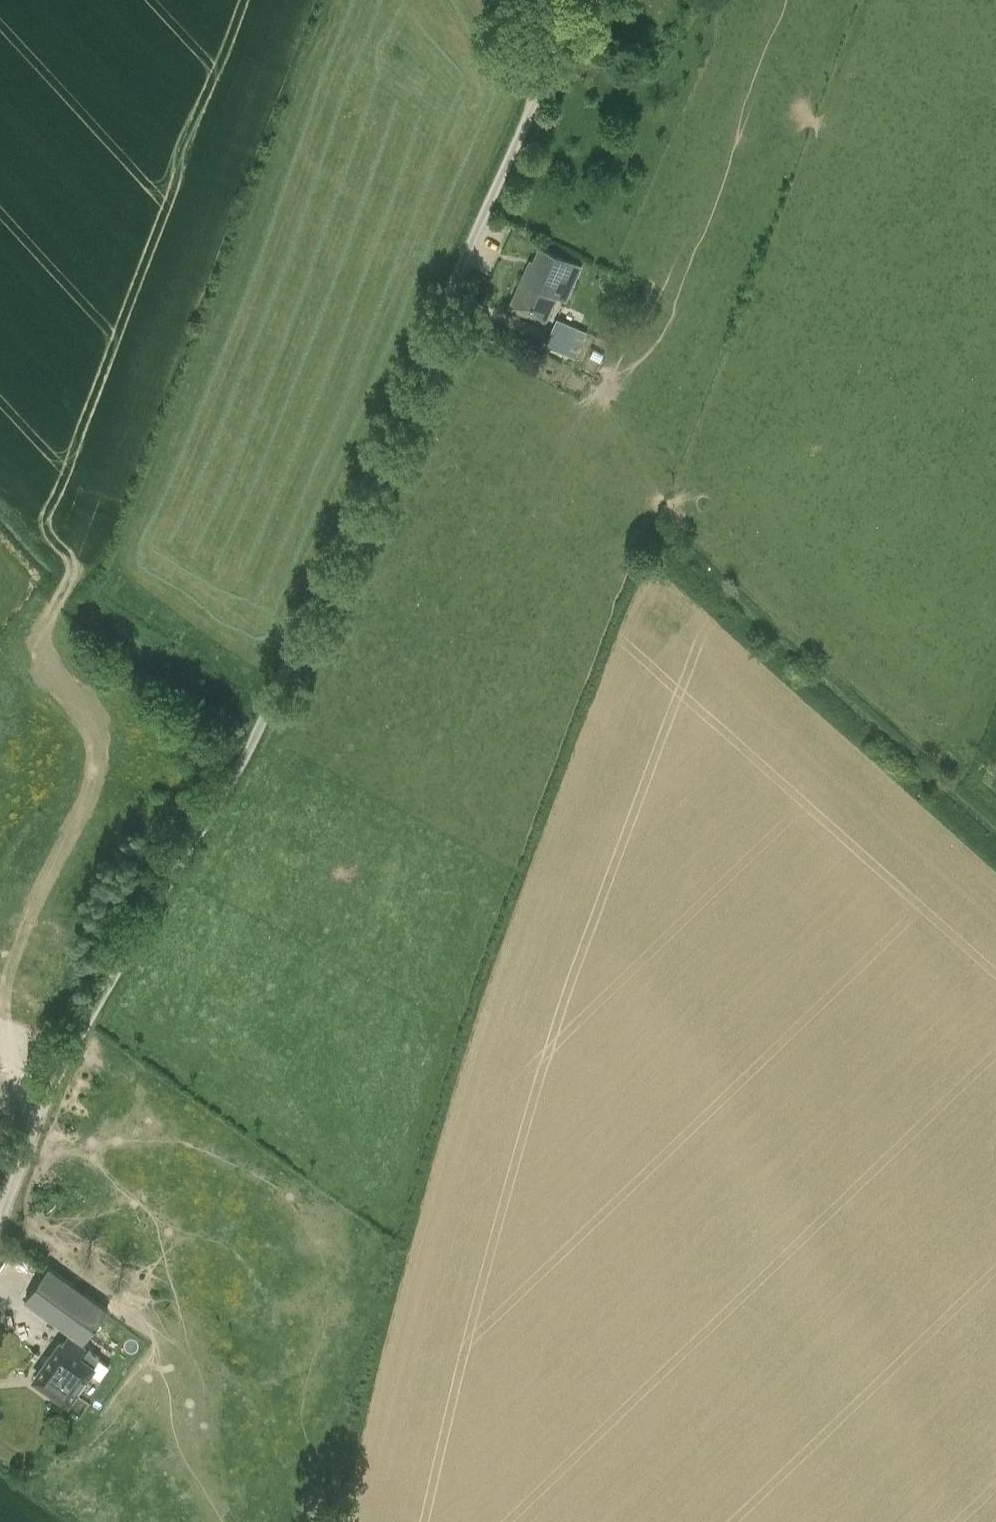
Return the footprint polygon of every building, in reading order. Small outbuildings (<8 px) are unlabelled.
[(513,306),(545,320),(556,295),(566,300),(582,266),(542,248),(535,262),(533,261),(513,306)] [(577,357),(588,332),(558,318),(546,344),(570,354),(577,357)] [(85,1342),(109,1308),(50,1266),(24,1300),(71,1332),(69,1334),(69,1335),(63,1343),(61,1342),(36,1378),(69,1401),(75,1392),(82,1396),(89,1386),(84,1380),(90,1371),(101,1378),(110,1365),(99,1358),(100,1357),(89,1349),(82,1358),(80,1356),(87,1346),(83,1344),(85,1342)]
